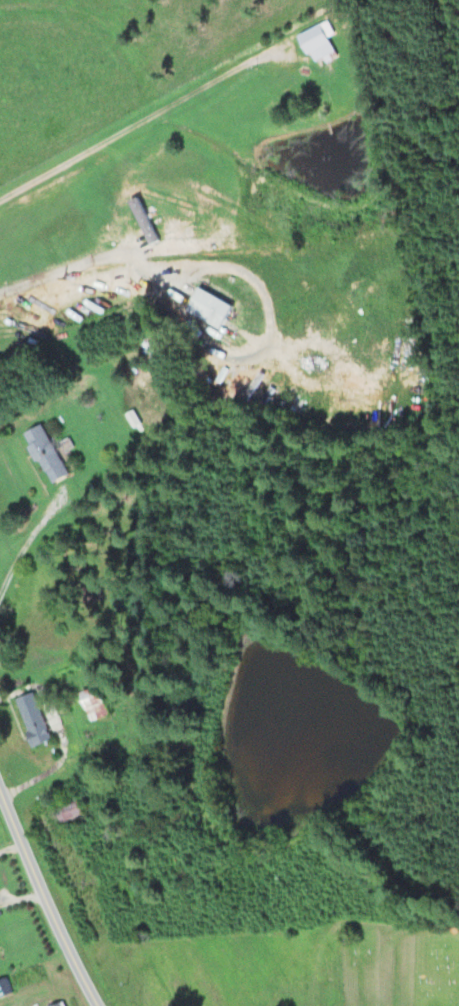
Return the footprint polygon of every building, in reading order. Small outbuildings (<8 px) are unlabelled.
[(326,21),(297,36),(306,54),(309,52),(314,63),(322,59),(325,65),(333,61),(332,59),(337,56),(328,38),(334,35),(326,21)] [(195,220),(196,238),(163,241),(162,223),(195,220)] [(202,289),(236,307),(225,329),(190,311),(202,289)] [(239,377),(253,387),(244,400),(230,390),(239,377)] [(45,424),(73,474),(55,484),(43,461),(39,464),(30,448),(32,447),(25,435),(45,424)] [(102,687),(112,716),(94,723),(83,695),(102,687)] [(36,694),(40,703),(53,697),(65,728),(61,729),(52,733),(56,742),(37,749),(18,701),(32,696),(36,694)] [(82,802),(90,824),(69,832),(60,811),(82,802)] [(17,991),(0,999),(0,981),(11,977),(17,991)]
